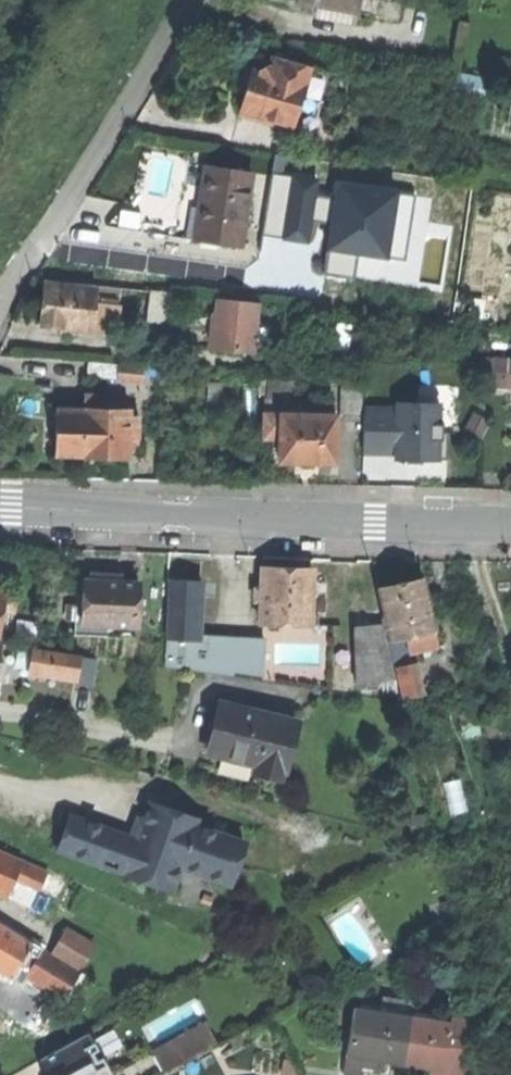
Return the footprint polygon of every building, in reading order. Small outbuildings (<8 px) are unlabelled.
[(298,0),(319,5),(317,16),(354,23),(359,0),(299,0),(298,0)] [(313,66),(275,56),(270,73),(254,69),(249,91),(243,112),(298,126),(313,66)] [(332,70),(313,66),(298,126),(310,129),(317,102),(323,103),(332,70)] [(242,90),(249,91),(254,69),(248,67),(245,79),(242,90)] [(253,173),(208,166),(202,202),(196,240),(241,247),(253,173)] [(97,289),(46,285),(44,305),(42,329),(93,333),(96,306),(97,289)] [(149,323),(172,325),(175,295),(152,292),(149,323)] [(263,305),(220,300),(217,328),(214,351),(258,356),(263,305)] [(120,308),(96,306),(93,333),(117,335),(120,308)] [(488,354),(489,387),(510,386),(510,354),(488,354)] [(83,380),(115,382),(116,365),(84,363),(83,380)] [(347,421),(364,421),(366,392),(348,391),(347,421)] [(87,394),(86,409),(106,410),(106,394),(87,394)] [(111,402),(106,394),(106,410),(128,410),(128,403),(111,402)] [(371,394),(367,443),(449,450),(453,401),(371,394)] [(268,442),(275,442),(275,417),(284,417),(296,417),(296,403),(268,403),(268,442)] [(108,459),(130,460),(130,439),(130,432),(130,417),(130,410),(128,410),(106,410),(86,409),(86,411),(86,456),(86,459),(108,459)] [(58,456),(86,456),(86,411),(59,411),(58,456)] [(141,432),(141,417),(130,417),(130,432),(141,432)] [(275,442),(284,442),(284,417),(275,417),(275,442)] [(284,442),(284,466),(313,466),(339,466),(340,417),(296,417),(284,417),(284,442)] [(265,570),(264,622),(282,623),(313,623),(314,571),(288,571),(265,570)] [(139,637),(140,626),(86,624),(88,580),(78,580),(76,635),(139,637)] [(112,581),(88,580),(86,624),(140,626),(141,582),(112,581)] [(170,638),(201,639),(203,582),(173,581),(170,638)] [(402,586),(381,591),(393,642),(408,639),(435,632),(423,581),(402,586)] [(18,597),(7,595),(4,610),(16,612),(18,597)] [(313,641),(313,623),(282,623),(282,640),(313,641)] [(386,684),(397,683),(385,625),(358,628),(360,687),(386,684)] [(439,650),(435,632),(408,639),(412,656),(439,650)] [(218,640),(201,639),(170,638),(169,658),(196,659),(217,660),(218,640)] [(414,665),(412,656),(408,639),(393,642),(399,668),(414,665)] [(269,642),(218,640),(217,660),(239,661),(238,674),(268,675),(269,642)] [(32,672),(35,650),(0,645),(0,656),(15,658),(14,670),(32,672)] [(85,656),(35,650),(32,672),(81,679),(84,658),(85,656)] [(99,660),(84,658),(81,679),(81,685),(96,687),(99,660)] [(169,667),(196,668),(196,659),(169,658),(169,667)] [(196,672),(238,674),(239,661),(217,660),(196,659),(196,668),(196,672)] [(421,695),(414,665),(399,668),(406,698),(421,695)] [(399,693),(397,683),(386,684),(387,695),(399,693)] [(217,729),(211,753),(258,764),(256,774),(285,780),(298,720),(223,703),(217,729)] [(70,817),(59,851),(165,887),(175,856),(210,868),(208,876),(231,884),(245,843),(194,825),(196,819),(150,803),(145,820),(148,821),(142,841),(130,837),(70,817)] [(133,827),(130,837),(142,841),(148,821),(145,820),(136,817),(133,827)] [(0,852),(0,894),(8,897),(17,877),(23,862),(0,852)] [(181,867),(208,876),(210,868),(175,856),(165,887),(173,889),(181,867)] [(37,868),(23,862),(17,877),(30,883),(37,868)] [(68,882),(37,868),(30,883),(61,897),(68,882)] [(0,927),(0,972),(10,978),(18,965),(30,945),(0,927)] [(54,954),(81,970),(96,947),(67,930),(54,954)] [(42,952),(30,945),(18,965),(30,972),(34,966),(42,952)] [(75,973),(42,952),(34,966),(67,986),(75,973)] [(383,1063),(403,1066),(410,1021),(352,1013),(344,1066),(361,1069),(363,1060),(383,1063)] [(410,1021),(403,1066),(423,1069),(444,1072),(449,1041),(451,1027),(410,1021)] [(206,1027),(190,1035),(201,1056),(217,1047),(206,1027)] [(40,1061),(48,1074),(113,1074),(104,1058),(99,1061),(95,1053),(100,1051),(91,1034),(40,1061)] [(156,1053),(167,1074),(201,1056),(190,1035),(156,1053)] [(449,1041),(444,1072),(444,1074),(461,1074),(465,1043),(449,1041)] [(361,1069),(344,1066),(343,1074),(360,1074),(361,1069)]
